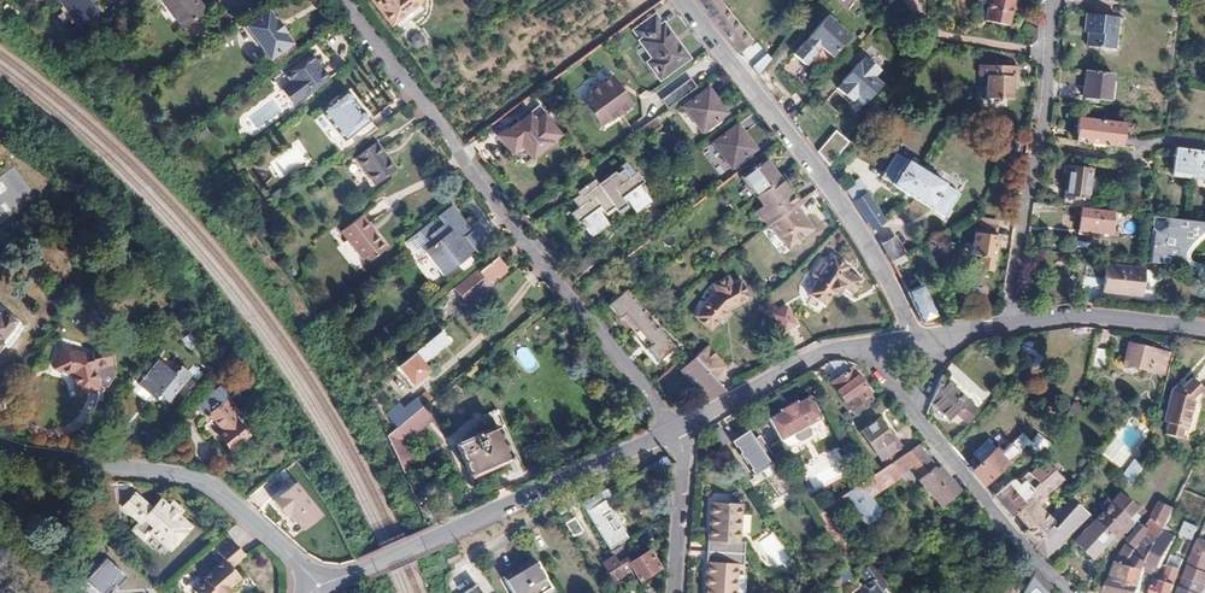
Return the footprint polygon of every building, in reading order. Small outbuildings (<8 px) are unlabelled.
[(90,0),(61,0),(80,25),(98,11),(90,0)] [(199,0),(164,0),(184,26),(206,9),(199,0)] [(416,4),(420,0),(368,0),(389,26),(416,4)] [(1014,0),(990,0),(986,20),(1009,25),(1014,0)] [(307,43),(300,34),(297,36),(289,25),(290,24),(281,12),(280,13),(273,5),(251,21),(275,52),(268,57),(275,67),(307,43)] [(693,53),(667,21),(666,22),(658,13),(645,23),(653,32),(651,33),(662,47),(657,52),(671,69),(693,53)] [(1120,18),(1089,15),(1087,33),(1091,33),(1090,47),(1116,50),(1120,18)] [(826,16),(793,55),(805,65),(820,47),(831,56),(849,36),(826,16)] [(300,99),(336,72),(317,46),(290,66),(297,76),(288,83),(300,99)] [(866,63),(861,58),(837,87),(845,94),(848,91),(854,96),(857,94),(864,100),(880,81),(872,75),(877,68),(868,61),(866,63)] [(1018,75),(1019,63),(981,61),(980,73),(987,73),(986,95),(1012,97),(1012,86),(1013,75),(1018,75)] [(1105,98),(1109,72),(1083,69),(1080,94),(1105,98)] [(622,86),(613,75),(591,92),(592,93),(583,100),(604,125),(612,119),(613,120),(635,102),(625,90),(623,91),(620,87),(622,86)] [(662,99),(669,108),(688,93),(698,86),(691,77),(662,99)] [(377,115),(368,104),(365,106),(359,98),(362,95),(355,87),(330,107),(358,143),(374,132),(367,123),(377,115)] [(727,112),(708,87),(684,106),(703,131),(727,112)] [(849,102),(854,96),(848,91),(845,94),(837,87),(835,90),(849,102)] [(837,111),(845,103),(834,92),(826,100),(837,111)] [(864,100),(857,94),(854,96),(862,103),(864,100)] [(561,137),(563,136),(538,104),(529,111),(526,107),(515,116),(518,120),(497,136),(512,154),(516,151),(523,148),(530,146),(539,144),(545,143),(552,141),(561,137)] [(1114,146),(1117,122),(1076,117),(1073,140),(1114,146)] [(755,148),(737,124),(712,143),(730,166),(755,148)] [(816,154),(831,164),(848,141),(833,130),(816,154)] [(395,170),(375,144),(354,160),(374,186),(395,170)] [(1204,155),(1204,151),(1173,147),(1170,172),(1202,176),(1204,155)] [(938,215),(954,192),(896,155),(881,178),(938,215)] [(778,178),(764,159),(740,177),(754,196),(778,178)] [(1085,196),(1088,168),(1065,164),(1060,204),(1079,206),(1090,207),(1091,197),(1085,196)] [(586,202),(572,213),(579,221),(583,218),(585,221),(583,222),(587,227),(589,226),(596,235),(611,223),(602,212),(605,209),(608,213),(616,207),(620,212),(628,205),(625,201),(628,199),(638,212),(653,201),(646,192),(648,190),(644,186),(642,187),(640,185),(646,180),(638,171),(625,182),(616,170),(599,183),(595,178),(578,192),(586,202)] [(797,202),(779,178),(778,178),(754,196),(748,201),(767,225),(769,223),(795,203),(797,202)] [(860,189),(853,180),(844,186),(851,195),(860,189)] [(883,220),(866,192),(854,200),(871,228),(883,220)] [(814,228),(795,203),(769,223),(789,248),(814,228)] [(478,251),(494,239),(480,223),(474,229),(470,232),(466,229),(471,225),(453,204),(438,216),(444,224),(438,228),(432,221),(407,240),(419,255),(425,250),(445,274),(472,253),(471,252),(475,248),(478,251)] [(1107,233),(1110,209),(1090,207),(1079,206),(1075,234),(1084,235),(1085,231),(1107,233)] [(1191,233),(1191,226),(1189,226),(1190,218),(1154,214),(1151,214),(1146,261),(1157,262),(1158,255),(1165,255),(1166,246),(1180,247),(1181,238),(1188,239),(1189,232),(1191,233)] [(361,216),(341,233),(367,264),(387,247),(375,234),(374,234),(368,226),(369,225),(361,216)] [(1204,227),(1204,220),(1190,218),(1189,226),(1191,226),(1191,233),(1189,232),(1188,239),(1181,238),(1180,247),(1181,248),(1190,240),(1204,227)] [(977,268),(992,270),(998,235),(995,234),(997,225),(978,222),(976,231),(974,231),(970,254),(979,255),(977,268)] [(901,253),(892,237),(881,244),(889,259),(901,253)] [(1180,254),(1179,252),(1181,248),(1180,247),(1166,246),(1165,255),(1158,255),(1157,262),(1204,267),(1190,262),(1185,260),(1183,258),(1182,257),(1180,255),(1180,254)] [(827,303),(835,290),(840,293),(846,284),(855,290),(863,277),(848,268),(850,264),(834,254),(831,258),(822,259),(814,271),(818,280),(810,293),(827,303)] [(488,282),(505,268),(496,257),(492,261),(490,258),(483,264),(485,266),(479,272),(487,282),(488,282)] [(471,299),(490,284),(488,282),(487,282),(479,272),(485,266),(483,264),(453,288),(459,295),(464,291),(471,299)] [(1141,294),(1144,268),(1106,264),(1103,290),(1141,294)] [(730,283),(727,276),(721,278),(725,286),(730,283)] [(1084,296),(1099,296),(1099,277),(1084,277),(1084,296)] [(730,306),(748,297),(740,279),(730,283),(725,286),(721,278),(713,282),(717,289),(696,314),(711,327),(718,319),(726,310),(730,306)] [(936,314),(920,285),(907,292),(922,321),(923,321),(936,314)] [(675,344),(625,289),(607,304),(619,317),(625,312),(653,343),(646,349),(657,361),(675,344)] [(782,334),(799,325),(787,304),(770,313),(782,334)] [(2,339),(4,341),(14,329),(6,322),(10,317),(0,309),(0,341),(2,339)] [(720,322),(729,313),(726,310),(718,319),(720,322)] [(430,372),(425,365),(450,343),(441,333),(400,368),(414,385),(430,372)] [(727,365),(709,344),(696,355),(714,376),(727,365)] [(1166,376),(1172,358),(1173,355),(1131,345),(1126,366),(1166,376)] [(109,387),(98,356),(67,347),(61,369),(79,374),(86,394),(109,387)] [(1105,369),(1109,351),(1098,349),(1094,367),(1105,369)] [(714,376),(696,355),(682,367),(708,398),(726,389),(714,376)] [(178,374),(161,359),(141,382),(158,397),(162,393),(171,401),(194,374),(184,366),(178,374)] [(866,386),(858,375),(856,377),(843,360),(840,359),(835,359),(832,359),(828,361),(840,376),(833,381),(838,389),(836,391),(845,402),(847,401),(856,413),(874,401),(864,388),(866,386)] [(979,409),(944,378),(933,400),(933,402),(948,416),(954,409),(968,421),(979,409)] [(1183,428),(1190,404),(1202,392),(1189,379),(1177,391),(1173,387),(1169,391),(1160,421),(1164,422),(1161,433),(1174,437),(1178,427),(1183,428)] [(240,420),(246,416),(225,386),(210,397),(212,400),(203,406),(210,415),(214,412),(226,429),(220,434),(230,448),(249,434),(240,420)] [(402,427),(423,409),(435,398),(429,391),(410,407),(408,408),(404,403),(391,414),(402,427)] [(811,427),(825,420),(813,398),(801,405),(799,402),(792,405),(794,408),(789,411),(788,408),(781,411),(783,414),(771,420),(783,443),(797,436),(800,441),(804,442),(814,437),(814,432),(811,427)] [(1065,415),(1073,419),(1081,406),(1073,402),(1065,415)] [(400,441),(428,416),(423,409),(402,427),(392,435),(402,461),(408,458),(400,441)] [(902,447),(895,437),(893,439),(880,419),(863,430),(883,460),(880,462),(884,467),(887,466),(897,459),(893,455),(900,450),(900,448),(902,447)] [(511,457),(508,451),(494,421),(467,432),(468,436),(455,442),(470,475),(511,457)] [(290,447),(275,427),(265,434),(280,454),(290,447)] [(786,473),(756,427),(750,431),(750,430),(735,440),(741,449),(737,452),(745,464),(749,461),(755,469),(760,465),(780,495),(794,486),(786,473)] [(1179,439),(1183,428),(1178,427),(1174,437),(1179,439)] [(985,486),(1030,447),(1043,460),(1056,447),(1045,436),(1036,445),(1027,435),(1015,446),(1014,445),(1001,456),(997,451),(996,451),(989,442),(973,455),(980,464),(973,470),(985,486)] [(960,491),(940,467),(936,470),(918,445),(905,453),(913,466),(910,468),(920,480),(918,482),(940,509),(960,491)] [(895,478),(910,468),(913,466),(905,453),(897,459),(887,466),(895,478)] [(659,471),(670,464),(665,457),(655,463),(659,471)] [(1041,488),(1057,473),(1046,463),(1031,477),(1041,488)] [(1131,485),(1137,468),(1137,466),(1132,464),(1123,478),(1131,485)] [(867,499),(896,480),(895,478),(887,466),(884,467),(877,472),(869,477),(833,500),(842,515),(849,511),(858,526),(877,514),(867,499)] [(877,472),(874,466),(865,471),(869,477),(877,472)] [(1015,512),(1041,488),(1031,477),(1029,475),(1023,481),(1024,482),(1018,487),(1012,481),(994,496),(1010,516),(1015,512)] [(620,528),(610,511),(612,509),(606,500),(612,496),(606,487),(581,501),(610,548),(629,537),(622,526),(620,528)] [(1052,520),(1040,505),(1049,497),(1041,488),(1015,512),(1029,529),(1024,533),(1034,546),(1061,523),(1081,507),(1075,501),(1052,520)] [(144,534),(162,550),(183,528),(171,517),(176,513),(166,503),(156,513),(149,506),(145,510),(129,495),(117,507),(133,523),(126,530),(137,540),(144,534)] [(1137,511),(1118,496),(1111,505),(1124,515),(1135,524),(1137,521),(1139,518),(1134,514),(1137,511)] [(711,500),(704,592),(736,592),(738,563),(742,563),(744,541),(739,541),(742,502),(711,500)] [(1161,531),(1172,507),(1159,501),(1152,516),(1154,517),(1149,527),(1151,529),(1148,535),(1157,540),(1161,531)] [(1126,535),(1135,524),(1124,515),(1111,505),(1096,523),(1108,535),(1113,540),(1117,544),(1124,534),(1126,535)] [(1043,556),(1089,517),(1081,507),(1061,523),(1034,546),(1038,551),(1043,556)] [(1189,539),(1195,526),(1182,521),(1177,535),(1189,539)] [(1091,562),(1113,540),(1108,535),(1096,523),(1095,523),(1074,543),(1091,562)] [(1202,523),(1183,578),(1204,586),(1204,524),(1202,523)] [(1159,568),(1172,536),(1161,531),(1157,540),(1153,549),(1143,544),(1139,551),(1130,568),(1144,571),(1144,569),(1153,572),(1155,566),(1159,568)] [(219,563),(191,592),(226,592),(229,590),(224,586),(234,576),(223,566),(236,553),(225,543),(212,556),(219,563)] [(661,565),(651,549),(631,561),(628,557),(629,556),(621,544),(612,551),(614,554),(602,561),(614,580),(625,573),(623,570),(630,565),(632,568),(639,579),(661,565)] [(1130,568),(1139,551),(1132,547),(1121,564),(1129,568),(1130,568)] [(456,548),(443,554),(447,563),(460,556),(456,548)] [(535,556),(502,576),(512,592),(543,592),(551,588),(539,569),(542,567),(535,556)] [(1180,562),(1169,559),(1167,566),(1165,573),(1162,582),(1154,580),(1150,592),(1171,592),(1171,591),(1180,562)] [(103,560),(82,582),(94,592),(109,592),(110,592),(108,590),(114,584),(116,586),(123,579),(103,560)] [(1141,580),(1143,576),(1144,571),(1130,568),(1129,568),(1121,564),(1120,567),(1111,582),(1104,592),(1138,592),(1141,580)] [(1050,585),(1047,581),(1034,567),(1026,582),(1023,588),(1027,592),(1040,592),(1050,585)] [(879,589),(885,585),(876,574),(863,586),(869,592),(882,592),(879,589)] [(1204,590),(1204,586),(1183,578),(1178,592),(1204,592),(1204,590)] [(477,583),(463,592),(483,592),(477,583)] [(1014,588),(1007,584),(1001,592),(1011,592),(1014,588)]
